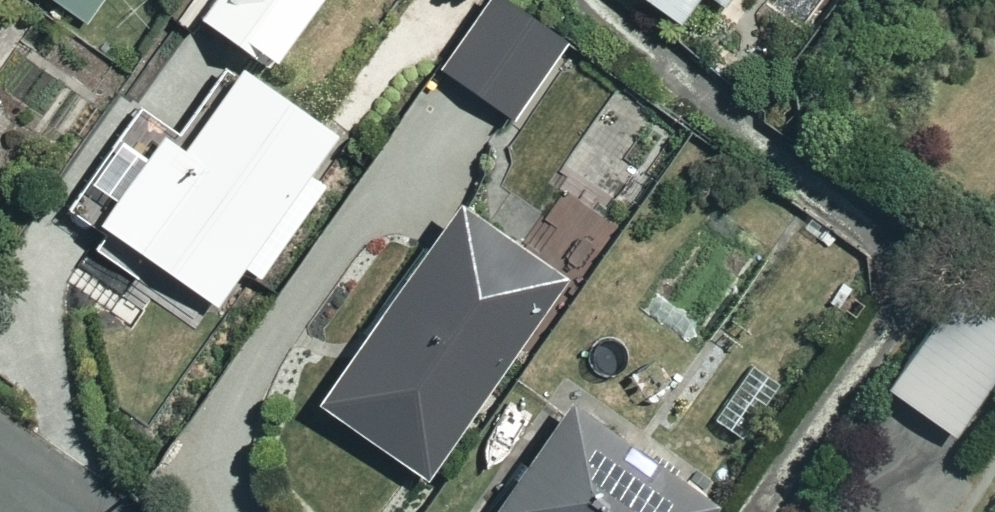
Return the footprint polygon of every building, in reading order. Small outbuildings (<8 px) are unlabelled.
[(81,22),(96,0),(49,0),(81,22)] [(202,28),(274,79),(330,0),(222,0),(202,28)] [(440,66),(516,123),(571,50),(504,0),(490,0),(440,66)] [(708,41),(737,0),(649,0),(708,41)] [(166,144),(108,233),(220,307),(336,130),(251,75),(194,162),(166,144)] [(322,419),(435,493),(577,280),(464,206),(322,419)] [(888,392),(961,446),(994,400),(994,293),(974,277),(888,392)] [(728,503),(580,408),(513,511),(722,511),(728,503)]
